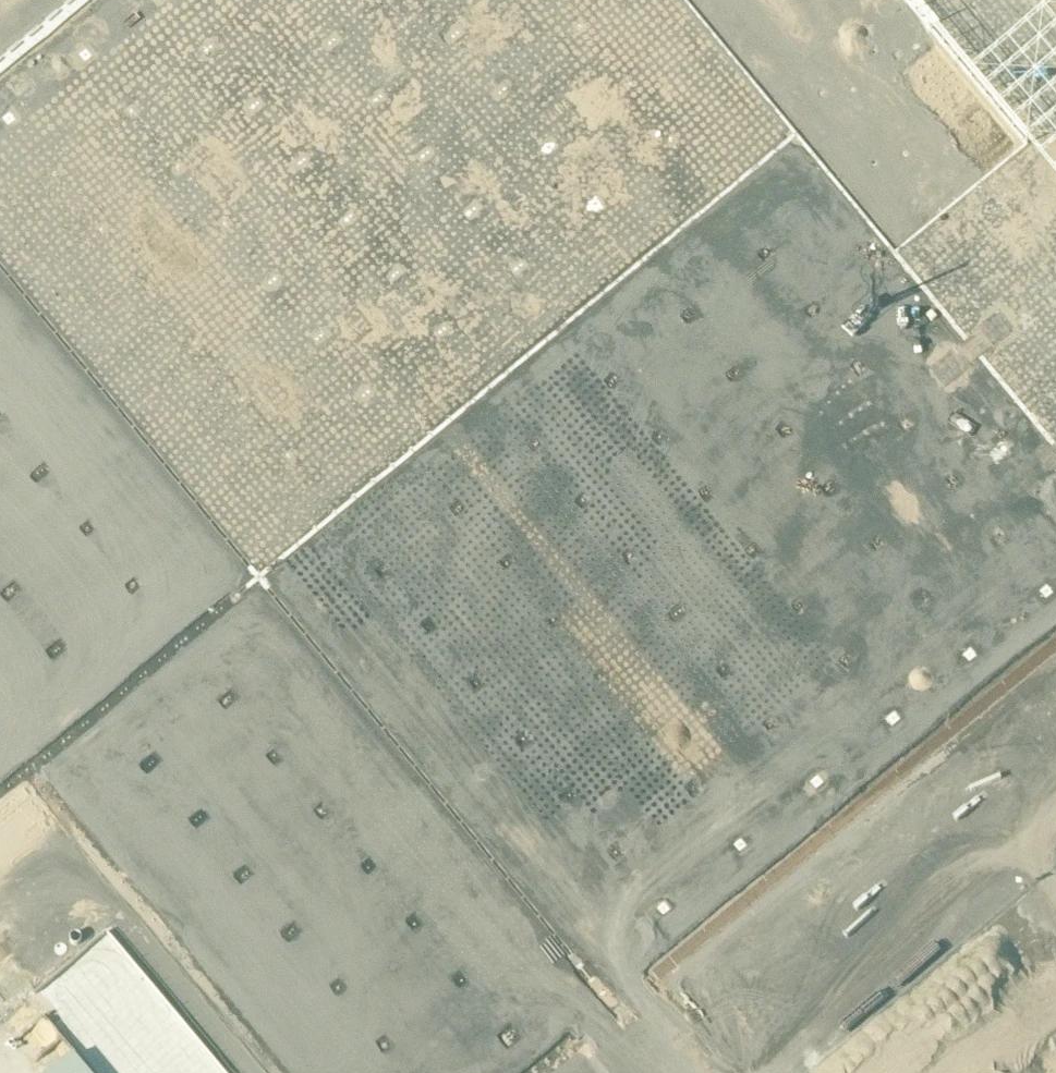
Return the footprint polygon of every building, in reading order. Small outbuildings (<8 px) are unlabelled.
[(0,60),(0,880),(69,823),(276,1072),(552,1072),(1055,656),(1055,0),(906,0),(973,82),(938,111),(956,133),(992,104),(1026,145),(895,253),(686,0),(72,0),(0,60)] [(78,1050),(53,1072),(99,1072),(78,1050)]
